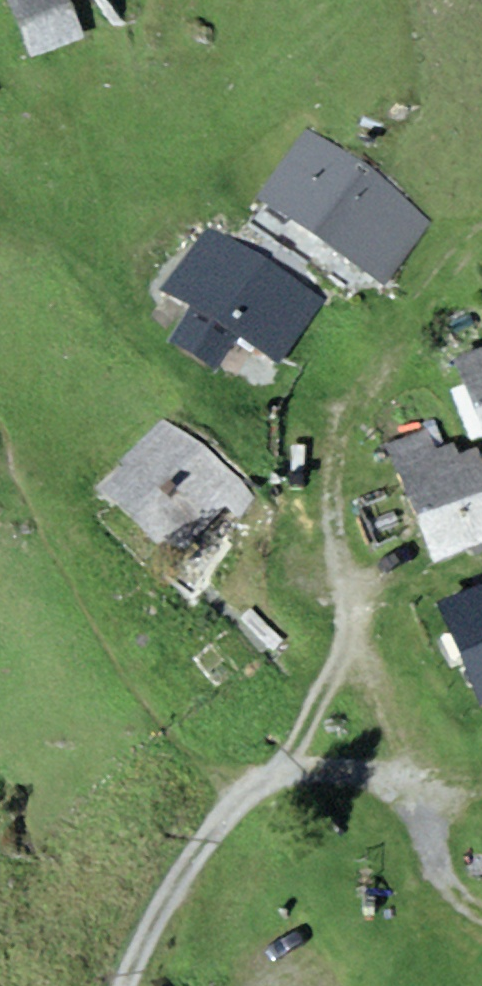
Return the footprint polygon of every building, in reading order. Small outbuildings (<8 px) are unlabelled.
[(20,5),(42,67),(92,49),(75,0),(35,0),(20,5)] [(436,227),(310,147),(274,204),(399,284),(436,227)] [(334,301),(215,227),(174,292),(293,367),(334,301)] [(469,367),(481,400),(481,362),(469,367)] [(263,499),(177,425),(112,500),(188,566),(231,516),(253,524),(263,499)] [(399,455),(440,561),(481,544),(481,466),(477,455),(445,467),(434,441),(399,455)] [(455,609),(481,677),(481,598),(455,609)]
